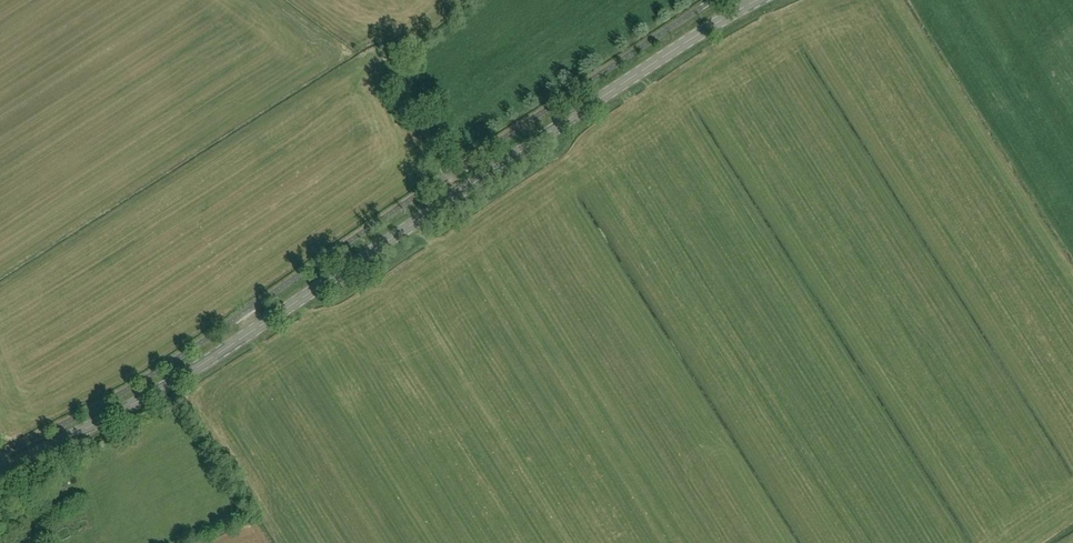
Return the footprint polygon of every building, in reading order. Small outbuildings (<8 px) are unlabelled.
[(580,101),(572,106),(577,112),(584,107),(580,101)] [(562,121),(575,115),(571,107),(558,113),(562,121)]
